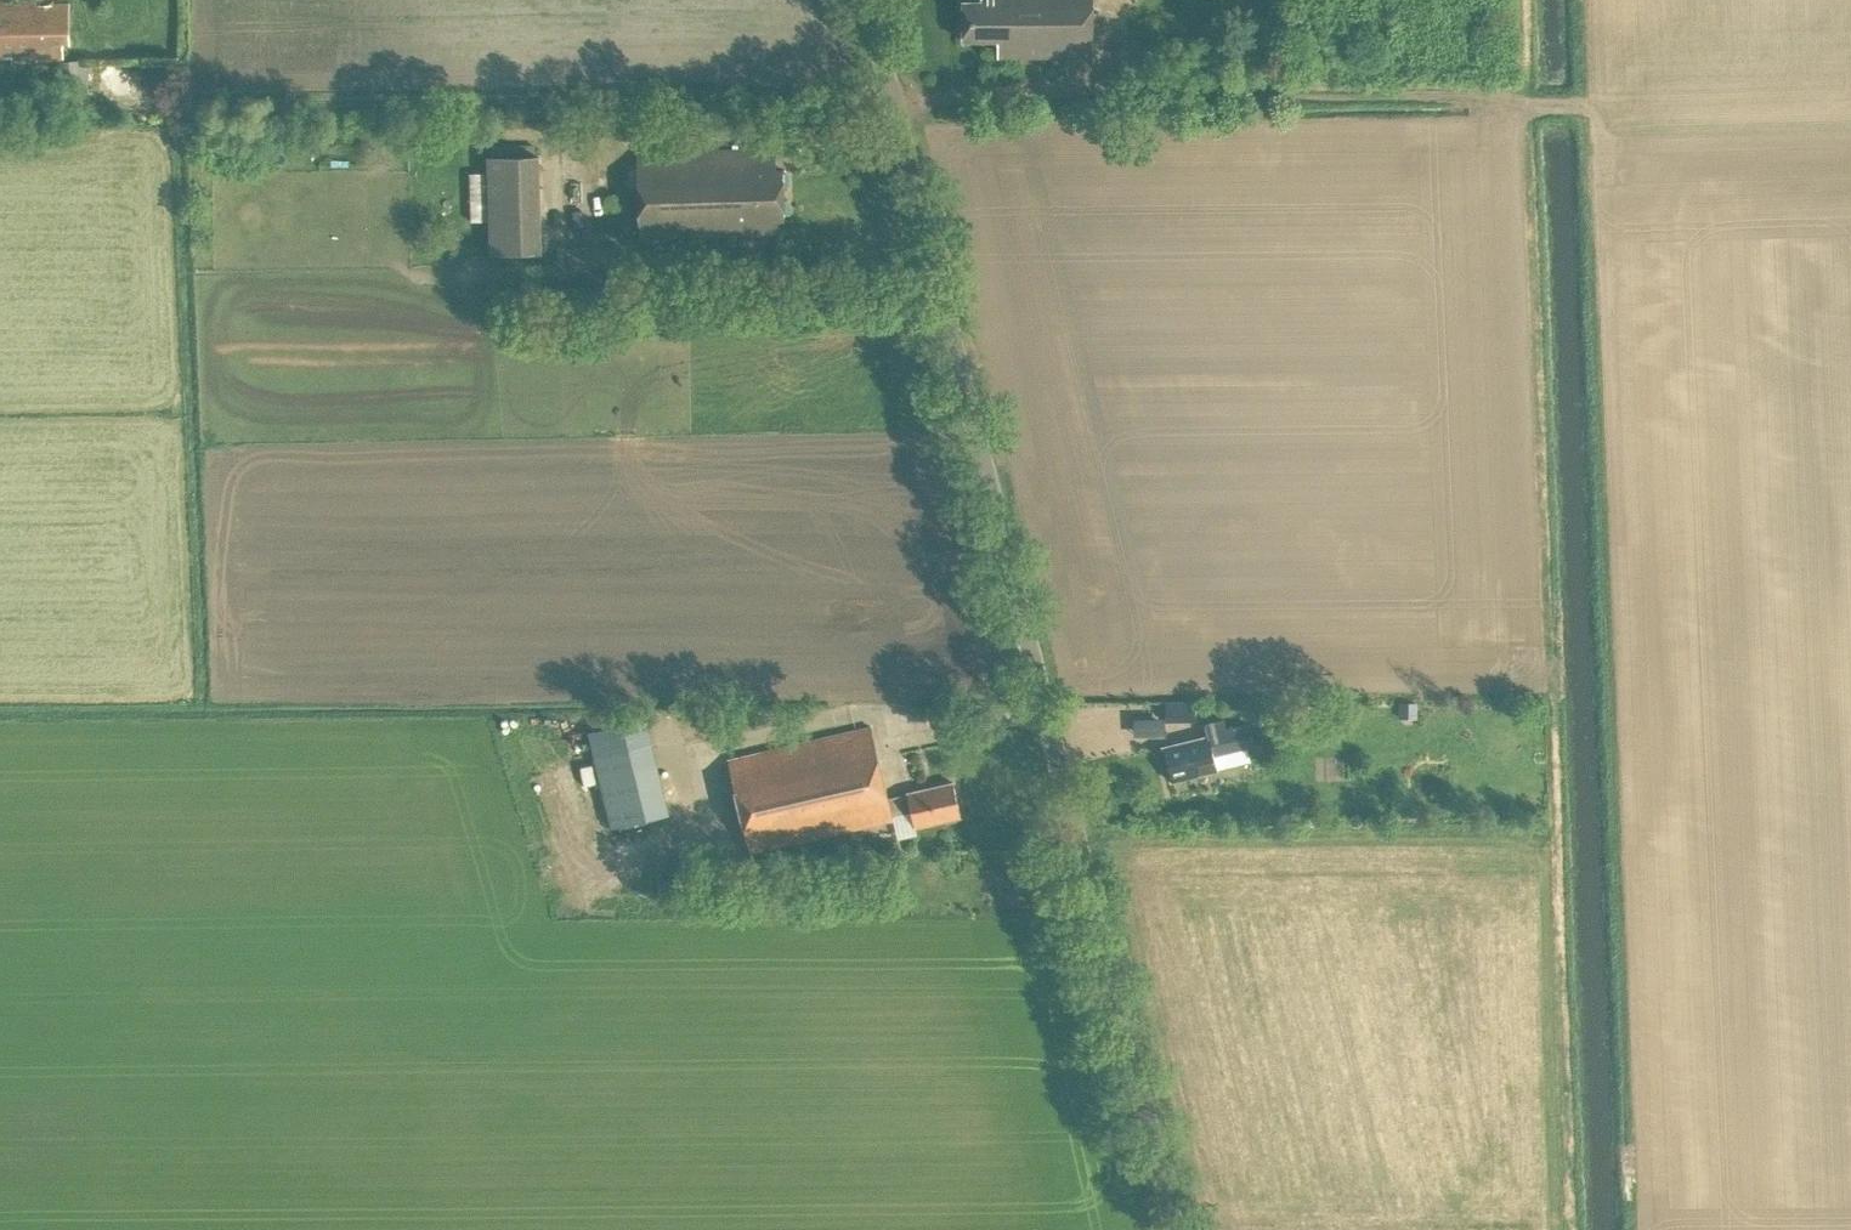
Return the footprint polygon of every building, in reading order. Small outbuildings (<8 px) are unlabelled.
[(1095,69),(1093,0),(982,0),(983,4),(964,4),(965,42),(998,41),(998,60),(1052,59),(1052,70),(1095,69)] [(71,42),(71,4),(41,4),(41,1),(0,1),(0,53),(13,53),(13,61),(38,61),(38,59),(64,58),(64,42),(71,42)] [(82,61),(60,61),(60,89),(88,89),(88,66),(82,66),(82,61)] [(779,223),(786,222),(785,172),(777,172),(776,150),(637,155),(640,238),(779,234),(779,223)] [(546,253),(543,155),(490,157),(492,255),(546,253)] [(614,243),(556,249),(558,269),(616,264),(614,243)] [(1196,701),(1166,701),(1166,722),(1196,722),(1196,701)] [(640,715),(583,729),(607,828),(664,814),(640,715)] [(1161,734),(1160,715),(1129,717),(1130,737),(1161,734)] [(1215,754),(1254,744),(1249,723),(1227,729),(1224,719),(1205,724),(1208,736),(1165,747),(1173,781),(1219,769),(1215,754)] [(915,831),(962,820),(953,785),(887,801),(870,730),(728,764),(755,875),(800,862),(796,846),(894,823),(893,818),(911,814),(915,831)] [(840,870),(830,870),(829,882),(840,883),(840,870)]
